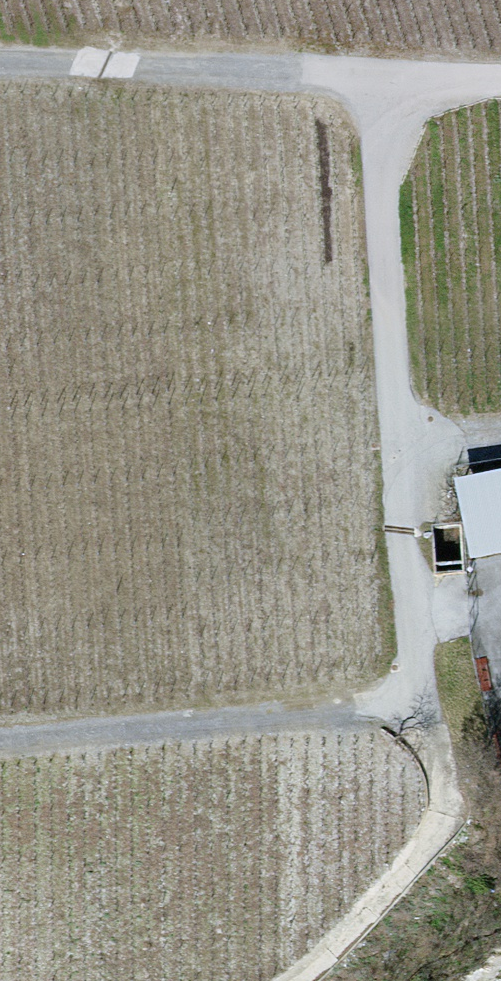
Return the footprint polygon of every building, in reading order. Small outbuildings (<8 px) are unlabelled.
[(469,501),(482,580),(500,577),(500,496),(469,501)]
